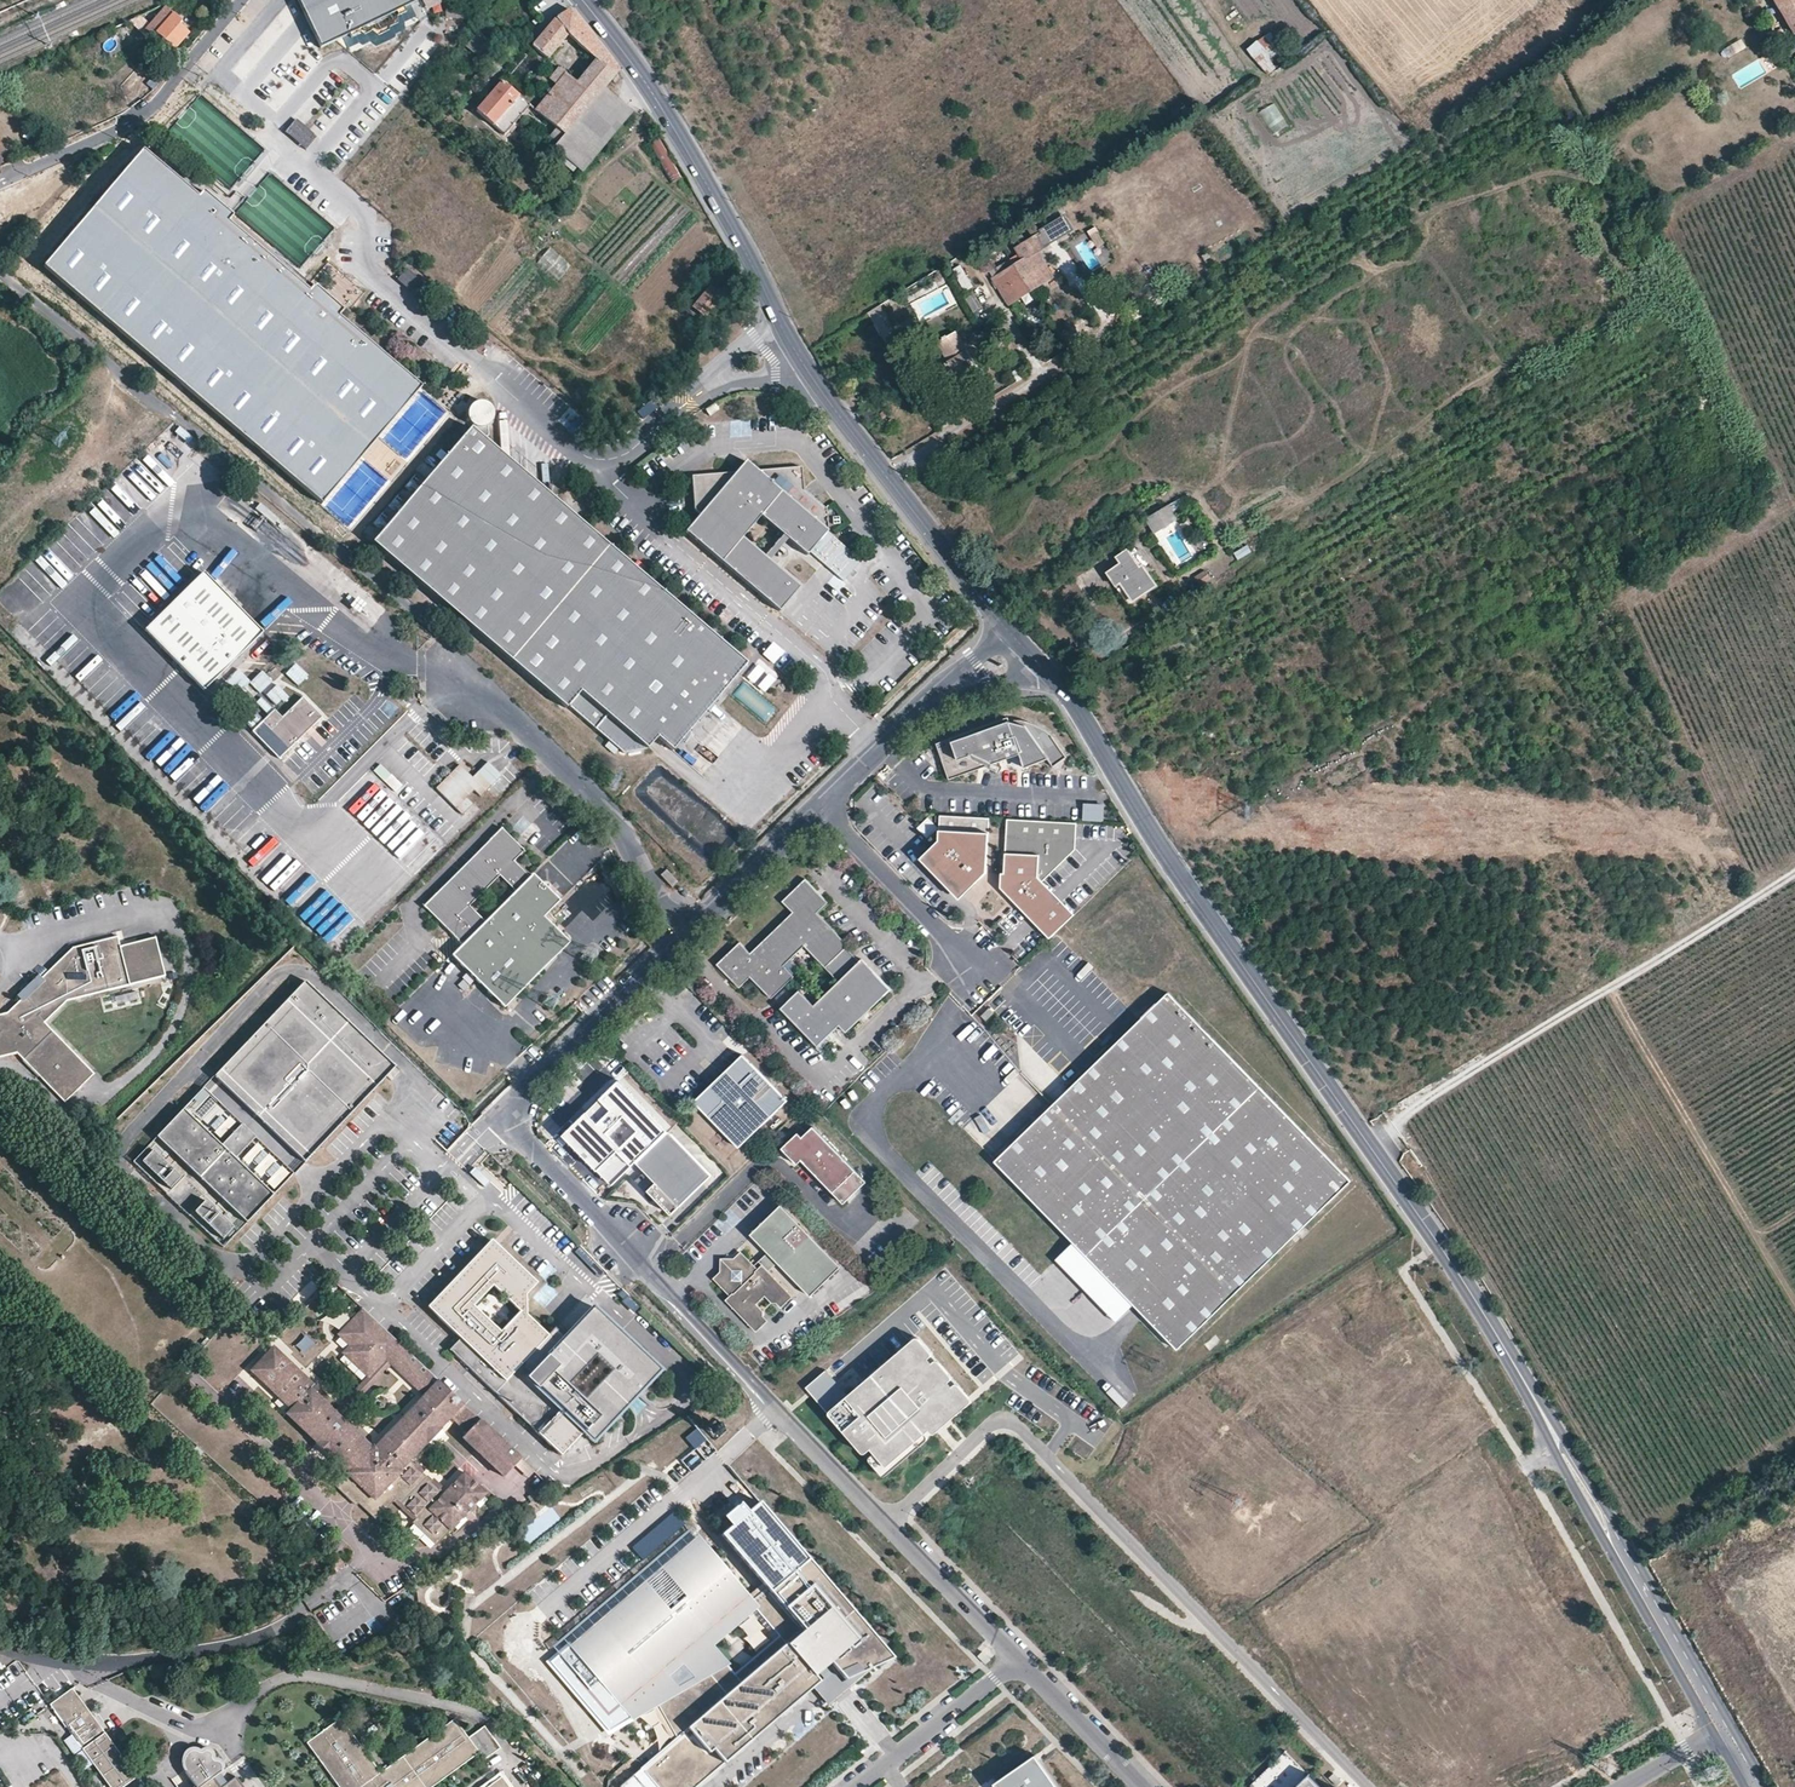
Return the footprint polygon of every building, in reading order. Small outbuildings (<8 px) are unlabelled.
[(313,27),(320,45),(419,0),(300,0),(313,27)] [(431,18),(446,12),(441,0),(423,0),(431,18)] [(1794,32),(1794,0),(1776,0),(1794,32)] [(156,34),(164,41),(173,49),(174,49),(184,37),(189,32),(180,24),(182,20),(176,15),(165,6),(158,14),(149,24),(144,30),(143,32),(151,39),(156,34)] [(555,84),(534,111),(556,129),(550,135),(558,142),(553,148),(581,171),(599,150),(611,136),(631,113),(616,100),(603,89),(618,71),(588,33),(569,9),(556,18),(536,40),(532,44),(531,46),(546,59),(567,35),(595,60),(576,82),(558,67),(548,79),(555,84)] [(180,10),(176,15),(182,20),(186,15),(180,10)] [(480,60),(492,45),(477,32),(465,46),(480,60)] [(1268,74),(1277,66),(1271,59),(1282,50),(1270,32),(1247,48),(1268,74)] [(156,34),(151,39),(159,46),(159,45),(164,41),(156,34)] [(1729,58),(1747,47),(1742,39),(1724,49),(1729,58)] [(171,69),(164,63),(146,84),(154,90),(171,69)] [(491,125),(503,135),(529,106),(519,96),(500,82),(476,111),(491,125)] [(1270,131),(1285,122),(1274,103),(1259,112),(1270,131)] [(285,133),(306,151),(318,137),(296,119),(285,133)] [(671,183),(680,177),(658,138),(649,143),(671,183)] [(120,332),(162,369),(192,394),(207,406),(252,446),(271,461),(289,477),(314,498),(353,453),(375,426),(409,386),(414,379),(407,373),(339,315),(344,310),(331,299),(314,284),(309,290),(289,272),(253,241),(257,235),(249,228),(216,200),(205,190),(199,196),(163,164),(145,148),(113,185),(77,226),(49,258),(42,266),(49,271),(111,324),(120,332)] [(1056,214),(1049,219),(1056,232),(1063,228),(1056,214)] [(1047,238),(1055,234),(1047,220),(1040,224),(1047,238)] [(1048,244),(1039,231),(1014,247),(1019,253),(1009,259),(1012,265),(1013,264),(1035,251),(1036,252),(1048,244)] [(556,281),(571,266),(551,248),(537,263),(556,281)] [(1015,267),(1028,288),(1038,281),(1040,284),(1051,277),(1036,252),(1035,251),(1013,264),(1015,267)] [(1004,270),(1006,272),(1015,267),(1013,264),(1004,270)] [(965,291),(973,286),(961,266),(954,270),(965,291)] [(1015,267),(1006,272),(1004,270),(992,278),(1008,303),(1020,297),(1018,294),(1028,288),(1015,267)] [(1040,284),(1038,281),(1028,288),(1030,290),(1040,284)] [(693,306),(705,316),(721,297),(709,287),(693,306)] [(1030,290),(1028,288),(1018,294),(1020,297),(1030,290)] [(739,291),(734,296),(732,306),(736,310),(748,297),(744,289),(739,291)] [(972,312),(982,306),(971,290),(962,295),(972,312)] [(882,335),(888,330),(881,319),(874,323),(882,335)] [(936,343),(944,358),(947,363),(944,365),(956,384),(979,370),(952,328),(950,325),(934,335),(937,342),(936,343)] [(888,330),(882,335),(887,342),(893,339),(888,330)] [(414,379),(409,386),(375,426),(353,453),(314,498),(319,503),(341,478),(379,435),(422,385),(414,379)] [(935,395),(939,394),(934,385),(931,387),(935,395)] [(488,404),(483,401),(477,400),(471,401),(466,405),(463,410),(462,416),(464,422),(467,426),(471,429),(478,430),(483,429),(488,425),(491,421),(492,415),(491,409),(488,404)] [(478,430),(471,429),(469,428),(467,431),(480,442),(485,437),(483,429),(478,430)] [(743,666),(549,501),(538,502),(537,490),(535,489),(524,490),(523,479),(521,477),(510,478),(509,467),(508,465),(496,466),(495,455),(480,442),(467,431),(369,546),(563,711),(565,709),(620,756),(630,744),(641,754),(651,743),(667,756),(689,730),(743,666)] [(508,465),(495,455),(496,466),(508,465)] [(798,469),(753,472),(742,462),(731,474),(688,478),(690,511),(696,516),(681,533),(775,613),(796,589),(738,540),(757,518),(803,557),(824,533),(821,511),(799,492),(798,469)] [(521,477),(509,467),(510,478),(521,477)] [(535,489),(523,479),(524,490),(535,489)] [(549,501),(537,490),(538,502),(549,501)] [(1145,518),(1154,532),(1176,519),(1178,518),(1169,504),(1145,518)] [(1234,553),(1238,560),(1252,553),(1248,546),(1234,553)] [(1120,582),(1133,600),(1156,584),(1142,565),(1139,567),(1127,550),(1116,556),(1120,563),(1107,572),(1114,582),(1116,585),(1120,582)] [(202,574),(194,582),(162,615),(146,632),(160,647),(190,676),(206,689),(212,684),(238,657),(263,632),(249,618),(229,599),(202,574)] [(1116,585),(1115,586),(1127,604),(1133,600),(1120,582),(1116,585)] [(286,674),(298,686),(308,676),(296,664),(286,674)] [(758,666),(747,678),(755,685),(766,672),(758,666)] [(789,684),(799,692),(812,675),(802,667),(789,684)] [(769,675),(758,687),(766,693),(776,681),(769,675)] [(323,715),(304,696),(283,717),(276,710),(264,722),(254,732),(281,758),(286,753),(295,744),(319,719),(323,715)] [(262,698),(255,702),(264,715),(271,711),(262,698)] [(667,756),(651,743),(641,754),(630,744),(620,756),(565,709),(563,711),(645,782),(667,756)] [(256,713),(246,725),(254,731),(263,719),(256,713)] [(1021,716),(1012,717),(1011,714),(939,740),(952,776),(1023,750),(1028,764),(1051,755),(1057,763),(1071,754),(1058,735),(1055,730),(1050,726),(1046,723),(1040,720),(1034,718),(1028,716),(1021,716)] [(705,747),(699,755),(712,766),(719,759),(705,747)] [(459,765),(436,788),(467,820),(478,810),(471,802),(500,774),(488,762),(472,778),(459,765)] [(645,789),(667,813),(683,798),(661,775),(645,789)] [(397,804),(371,832),(416,874),(442,846),(397,804)] [(991,869),(994,815),(945,812),(943,837),(928,852),(949,875),(966,893),(989,872),(991,870),(991,869)] [(1081,820),(1012,816),(1009,871),(1008,882),(1025,900),(1026,898),(1058,932),(1079,911),(1047,878),(1080,846),(1081,820)] [(930,838),(938,826),(926,819),(919,830),(930,838)] [(463,943),(494,912),(507,899),(529,877),(514,861),(514,842),(515,840),(502,827),(497,832),(463,866),(451,878),(423,905),(435,917),(450,932),(456,937),(462,944),(463,943)] [(949,875),(928,852),(923,855),(945,879),(949,875)] [(1025,900),(1008,882),(1009,871),(1005,870),(1005,882),(1023,901),(1025,900)] [(529,877),(507,899),(494,912),(463,943),(462,944),(452,954),(475,979),(496,1000),(503,1007),(523,986),(532,977),(568,942),(568,941),(563,936),(556,929),(551,924),(542,915),(557,900),(535,879),(532,875),(529,877)] [(820,913),(831,902),(809,878),(785,900),(797,911),(765,942),(785,963),(786,962),(788,965),(807,947),(827,967),(829,968),(850,947),(852,945),(820,913)] [(1058,932),(1026,898),(1025,900),(1023,901),(1055,935),(1058,932)] [(155,940),(120,948),(117,938),(73,949),(31,989),(30,987),(22,995),(24,997),(6,1014),(0,1015),(0,1057),(15,1053),(61,1105),(91,1078),(44,1024),(67,1004),(165,980),(155,940)] [(785,963),(765,942),(754,952),(742,941),(719,963),(742,986),(753,975),(775,998),(797,976),(787,966),(788,965),(786,962),(785,963)] [(894,988),(865,957),(863,960),(850,947),(829,968),(842,981),(822,1001),(843,1022),(842,1023),(849,1030),(849,1029),(851,1030),(894,988)] [(394,1070),(306,983),(221,1068),(252,1099),(261,1108),(273,1120),(303,1149),(309,1155),(394,1070)] [(843,1022),(822,1001),(817,1005),(802,990),(784,1008),(821,1046),(843,1025),(850,1032),(851,1030),(849,1029),(849,1030),(842,1023),(843,1022)] [(118,1004),(138,1000),(136,993),(117,997),(118,1004)] [(1069,1229),(1103,1264),(1138,1300),(1184,1348),(1207,1326),(1258,1275),(1265,1269),(1317,1218),(1335,1200),(1352,1183),(1354,1180),(1306,1130),(1247,1071),(1236,1059),(1171,994),(1142,1020),(1083,1079),(1065,1094),(1060,1102),(1008,1151),(1000,1159),(1003,1162),(1021,1180),(1038,1198),(1069,1229)] [(787,1095),(742,1049),(694,1096),(738,1142),(787,1095)] [(303,1149),(273,1120),(261,1108),(252,1099),(221,1068),(200,1089),(199,1089),(158,1135),(248,1221),(309,1155),(303,1149)] [(618,1132),(643,1158),(638,1163),(658,1183),(650,1191),(673,1215),(713,1176),(670,1132),(623,1083),(569,1135),(591,1158),(618,1132)] [(801,1135),(802,1156),(834,1190),(857,1167),(814,1123),(801,1135)] [(182,1176),(154,1149),(143,1160),(171,1187),(182,1176)] [(484,1188),(490,1181),(475,1168),(469,1175),(484,1188)] [(234,1226),(205,1200),(195,1211),(223,1237),(234,1226)] [(785,1208),(754,1236),(771,1255),(781,1265),(813,1299),(844,1270),(785,1208)] [(661,1370),(593,1306),(565,1336),(555,1327),(548,1334),(527,1315),(526,1294),(528,1292),(537,1283),(537,1281),(503,1248),(498,1249),(486,1250),(480,1251),(448,1286),(438,1296),(439,1317),(460,1337),(456,1343),(451,1349),(561,1454),(583,1431),(593,1442),(661,1370)] [(781,1265),(771,1255),(762,1264),(772,1274),(781,1265)] [(766,1313),(760,1307),(765,1301),(772,1308),(776,1309),(779,1305),(783,1309),(794,1299),(766,1269),(760,1273),(743,1256),(736,1264),(729,1263),(729,1266),(726,1268),(723,1268),(724,1275),(718,1281),(734,1299),(731,1302),(760,1332),(769,1323),(766,1319),(767,1318),(766,1313)] [(765,1301),(760,1307),(766,1313),(772,1308),(765,1301)] [(372,1448),(315,1394),(319,1390),(308,1380),(304,1385),(294,1375),(298,1370),(286,1359),(271,1376),(288,1393),(282,1400),(292,1409),(287,1414),(317,1442),(316,1443),(329,1456),(330,1455),(348,1472),(337,1485),(349,1496),(352,1493),(376,1516),(394,1498),(418,1520),(416,1522),(437,1542),(450,1529),(451,1530),(487,1493),(465,1472),(445,1493),(410,1460),(427,1443),(428,1443),(442,1429),(441,1428),(451,1417),(468,1433),(463,1438),(503,1476),(520,1458),(363,1310),(339,1335),(350,1346),(343,1353),(369,1377),(386,1359),(424,1396),(375,1448),(373,1447),(372,1448)] [(306,1355),(313,1342),(303,1336),(296,1349),(306,1355)] [(972,1402),(917,1338),(829,1413),(884,1477),(972,1402)] [(286,1359),(274,1347),(252,1371),(282,1400),(288,1393),(271,1376),(286,1359)] [(759,1502),(721,1535),(762,1584),(766,1589),(750,1602),(746,1597),(696,1538),(571,1644),(633,1718),(657,1703),(677,1737),(651,1759),(641,1769),(656,1786),(657,1786),(697,1786),(813,1689),(821,1682),(814,1674),(822,1668),(830,1661),(846,1680),(874,1667),(894,1658),(759,1502)] [(615,1532),(626,1521),(620,1516),(610,1526),(615,1532)] [(571,1644),(696,1538),(689,1530),(564,1636),(571,1644)] [(599,1537),(584,1544),(590,1557),(605,1551),(599,1537)] [(750,1602),(766,1589),(762,1584),(746,1597),(750,1602)] [(828,1707),(874,1667),(846,1680),(830,1661),(822,1668),(814,1674),(821,1682),(813,1689),(828,1707)] [(138,1774),(100,1722),(96,1724),(92,1718),(95,1715),(73,1685),(51,1701),(73,1732),(77,1729),(80,1735),(77,1738),(112,1786),(119,1786),(138,1774)] [(478,1752),(483,1759),(499,1747),(483,1725),(467,1736),(462,1728),(453,1718),(392,1762),(386,1766),(379,1771),(345,1725),(339,1717),(324,1727),(321,1730),(305,1741),(313,1751),(339,1786),(431,1786),(478,1752)] [(213,1777),(219,1772),(225,1768),(224,1763),(221,1760),(220,1759),(218,1759),(217,1755),(212,1750),(209,1748),(206,1747),(205,1747),(202,1748),(201,1749),(196,1747),(190,1748),(185,1751),(182,1757),(182,1766),(183,1770),(195,1786),(221,1786),(213,1777)] [(1309,1775),(1285,1751),(1248,1786),(1297,1786),(1309,1775)] [(1034,1757),(995,1784),(997,1786),(1054,1786),(1034,1757)] [(219,1772),(213,1777),(221,1786),(222,1786),(227,1783),(219,1772)] [(498,1775),(482,1786),(508,1786),(498,1775)] [(1309,1775),(1297,1786),(1321,1786),(1309,1775)] [(236,1776),(227,1783),(222,1786),(244,1786),(236,1776)]
